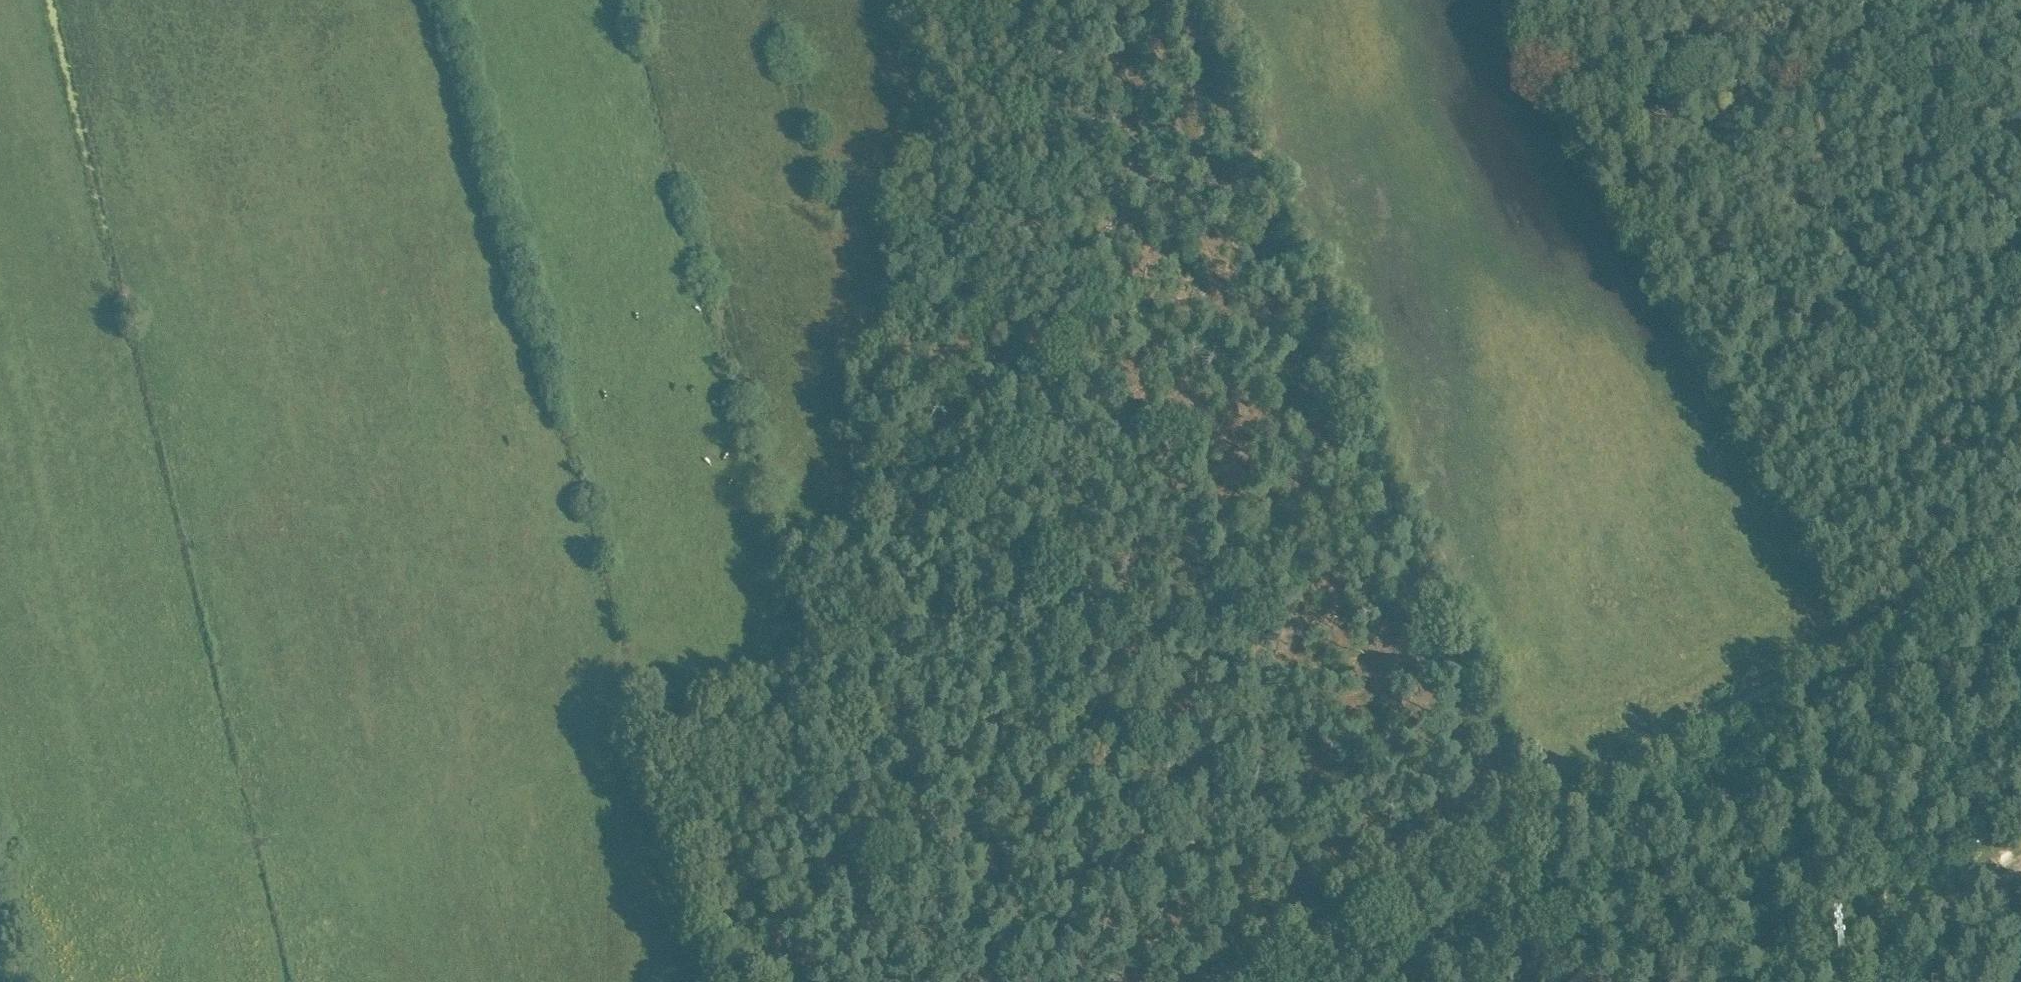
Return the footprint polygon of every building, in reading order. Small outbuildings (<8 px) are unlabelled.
[(1716,781),(1702,789),(1707,799),(1722,790),(1716,781)]
